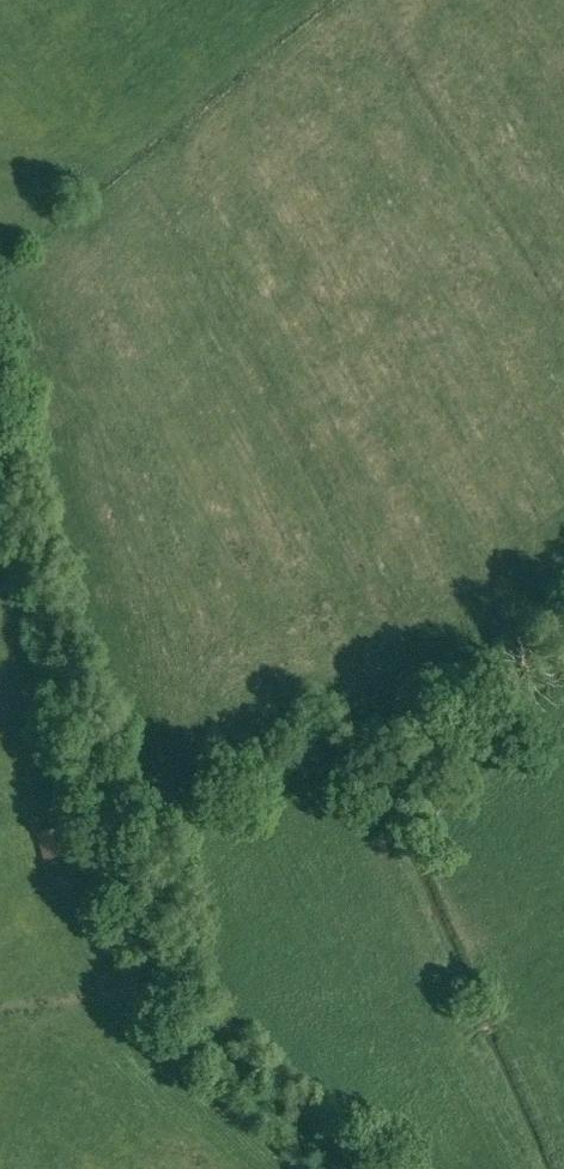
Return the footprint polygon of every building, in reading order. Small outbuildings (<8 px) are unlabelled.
[(50,837),(36,841),(43,865),(57,861),(50,837)]
